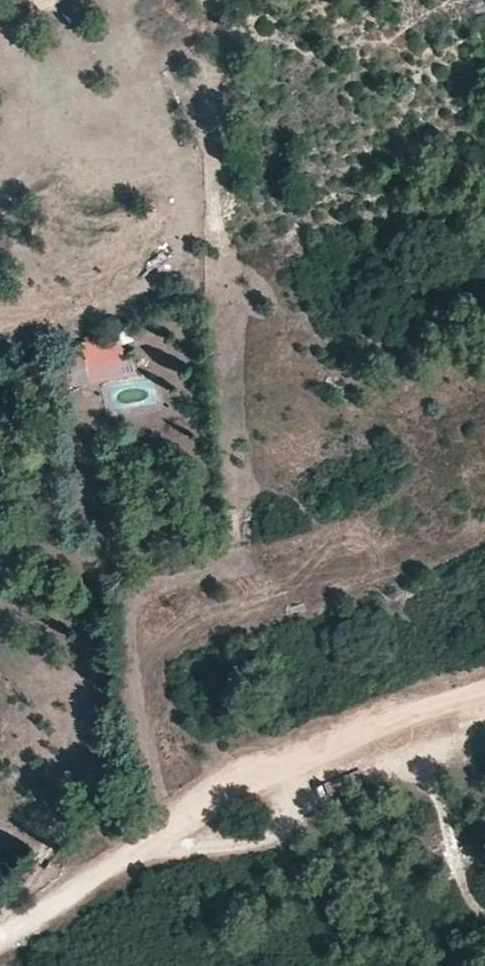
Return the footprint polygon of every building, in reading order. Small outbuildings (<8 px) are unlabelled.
[(84,342),(84,364),(121,363),(120,342),(84,342)]
